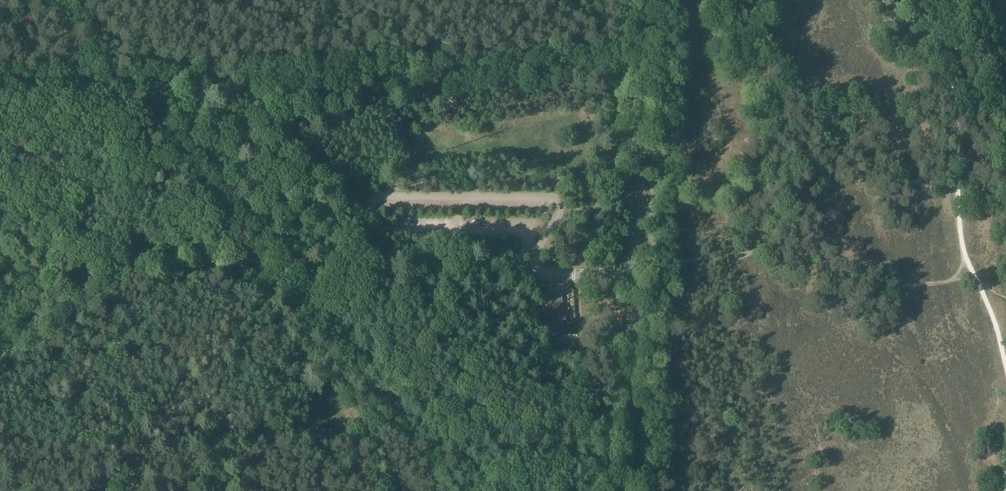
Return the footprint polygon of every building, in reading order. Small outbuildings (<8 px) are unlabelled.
[(563,333),(563,322),(562,322),(561,314),(562,314),(561,303),(544,304),(545,334),(549,334),(549,337),(555,336),(555,334),(563,333)]
